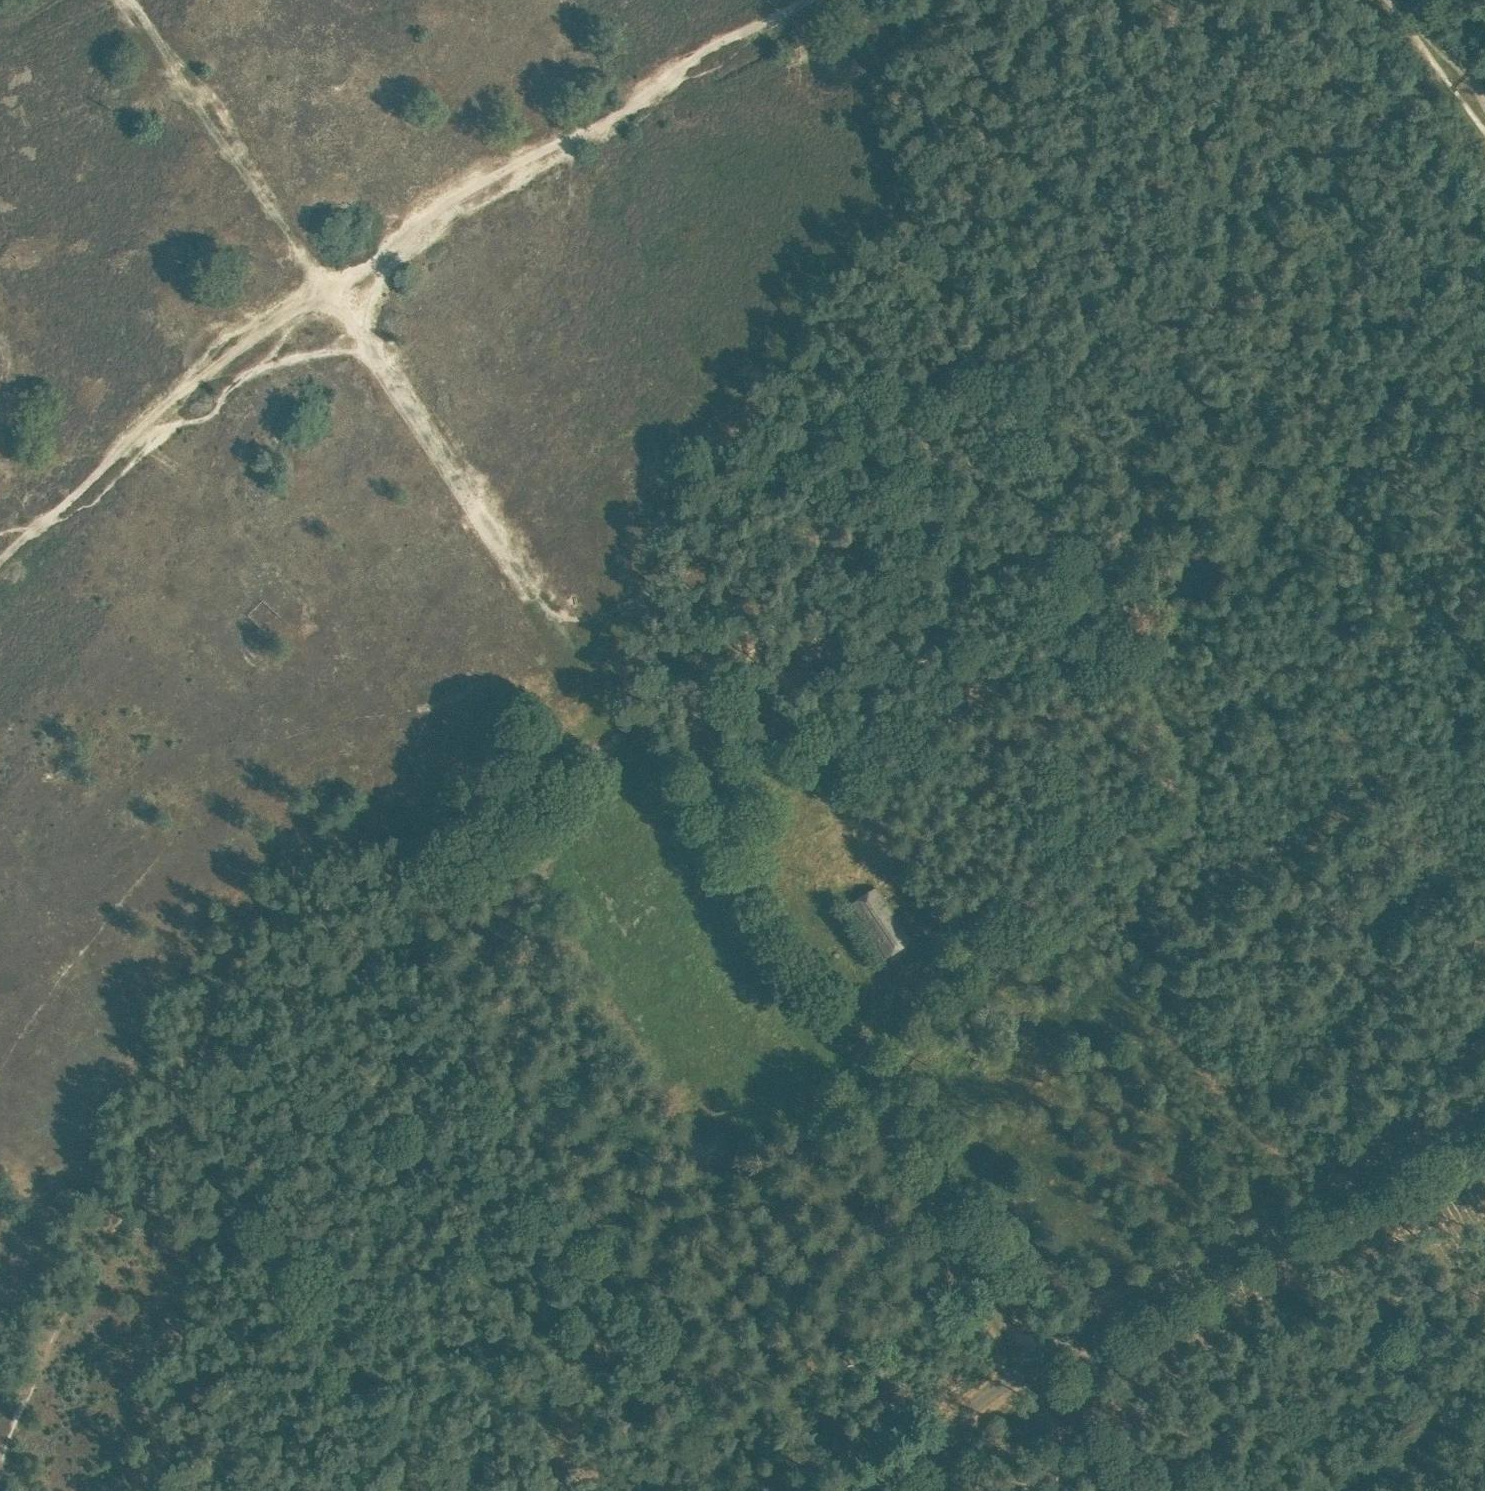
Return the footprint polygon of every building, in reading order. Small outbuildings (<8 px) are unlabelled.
[(848,902),(885,956),(909,939),(872,885),(848,902)]
